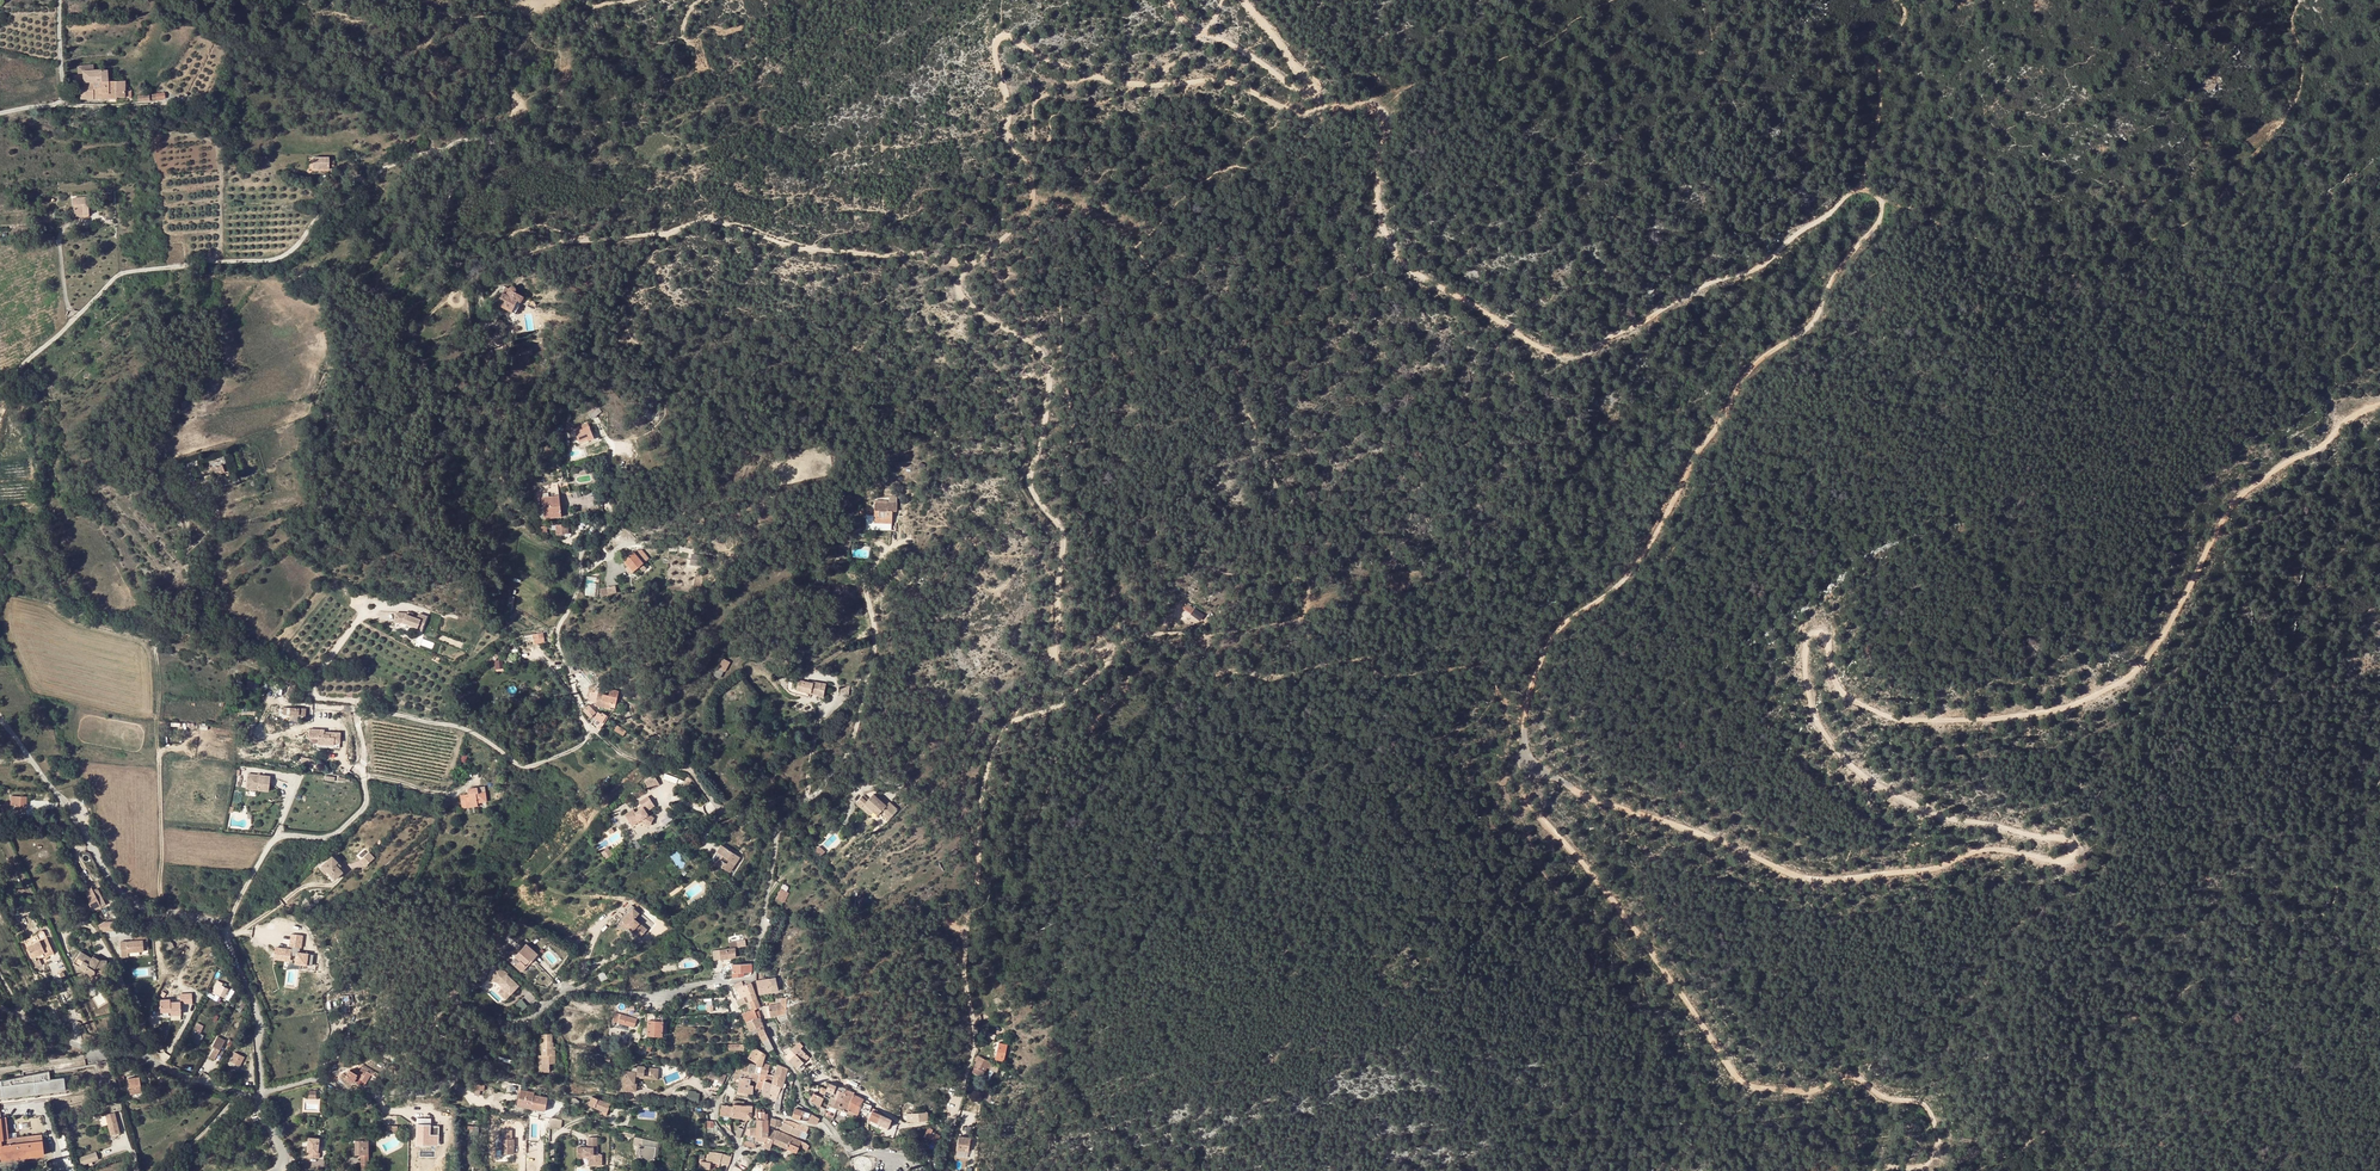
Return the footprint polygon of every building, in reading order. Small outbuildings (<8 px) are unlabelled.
[(81,99),(108,98),(108,81),(108,79),(108,69),(84,70),(83,70),(84,76),(84,81),(85,81),(85,86),(76,86),(77,90),(81,90),(81,99)] [(117,96),(117,80),(108,81),(108,98),(117,98),(117,96)] [(117,80),(117,96),(121,96),(132,96),(132,90),(127,90),(127,87),(128,87),(128,83),(126,83),(126,80),(117,80)] [(329,168),(329,166),(329,160),(329,157),(313,157),(313,168),(329,168)] [(72,198),(74,215),(84,215),(84,216),(85,217),(87,217),(89,217),(88,208),(88,203),(90,203),(90,197),(72,198)] [(506,293),(502,291),(496,302),(515,314),(525,298),(513,291),(515,289),(515,287),(511,285),(509,287),(506,293)] [(587,426),(575,433),(581,443),(588,438),(590,441),(595,437),(587,426)] [(222,464),(212,468),(215,475),(225,472),(222,464)] [(526,511),(530,517),(537,512),(533,506),(526,511)] [(545,513),(539,516),(547,529),(552,526),(550,522),(561,516),(555,506),(549,509),(551,514),(547,516),(545,513)] [(906,507),(895,506),(895,508),(882,507),(880,526),(899,528),(900,517),(905,517),(906,507)] [(564,520),(561,516),(550,522),(552,526),(564,520)] [(840,546),(850,549),(853,540),(843,537),(840,546)] [(692,565),(704,566),(705,555),(693,554),(692,565)] [(617,564),(619,566),(635,563),(628,556),(617,564)] [(635,563),(619,566),(626,575),(637,566),(635,563)] [(604,596),(619,592),(617,585),(602,588),(604,596)] [(1188,602),(1184,608),(1202,620),(1206,614),(1188,602)] [(405,622),(419,629),(419,628),(424,631),(429,617),(421,614),(419,618),(414,617),(412,616),(411,615),(408,613),(397,613),(397,622),(405,622)] [(496,668),(505,668),(504,659),(496,660),(496,668)] [(725,659),(720,669),(726,672),(731,662),(725,659)] [(579,666),(568,665),(572,674),(581,671),(579,666)] [(818,688),(797,683),(793,695),(799,696),(800,692),(816,696),(816,698),(822,700),(824,693),(818,691),(818,688)] [(602,700),(603,694),(603,693),(601,692),(601,689),(595,688),(594,691),(593,698),(595,698),(594,703),(596,703),(595,705),(610,708),(611,703),(602,700)] [(608,695),(603,694),(602,700),(611,703),(610,708),(614,709),(619,692),(619,691),(611,689),(608,695)] [(590,718),(595,712),(589,705),(585,708),(583,710),(590,718)] [(598,713),(595,718),(602,723),(607,715),(602,712),(601,714),(598,712),(598,713)] [(626,731),(617,725),(614,730),(623,735),(626,731)] [(324,729),(309,728),(308,735),(313,736),(312,746),(317,746),(338,748),(339,745),(339,742),(339,732),(329,731),(324,731),(324,729)] [(270,776),(248,773),(246,788),(269,791),(270,776)] [(677,779),(665,774),(663,779),(676,783),(677,779)] [(656,775),(646,780),(651,789),(661,784),(656,775)] [(466,798),(466,796),(460,796),(461,806),(468,805),(468,809),(479,807),(478,804),(487,803),(486,794),(479,794),(478,789),(469,790),(469,795),(470,797),(466,798)] [(26,797),(11,796),(10,809),(26,809),(26,797)] [(886,803),(878,796),(865,810),(869,813),(866,817),(871,822),(868,825),(865,823),(861,828),(871,837),(878,829),(875,826),(886,813),(881,808),(886,803)] [(639,803),(641,806),(650,800),(649,797),(639,803)] [(654,805),(650,800),(641,806),(642,807),(638,810),(635,812),(633,809),(624,815),(630,824),(636,819),(637,821),(641,819),(645,821),(650,824),(654,818),(648,815),(646,812),(654,805)] [(670,814),(661,818),(664,824),(673,820),(670,814)] [(739,856),(721,845),(711,860),(730,871),(739,856)] [(817,850),(823,855),(827,851),(821,846),(817,850)] [(606,858),(614,854),(610,847),(602,850),(606,858)] [(360,859),(365,865),(373,858),(368,852),(360,859)] [(338,862),(332,855),(320,867),(325,873),(328,871),(335,878),(343,871),(335,864),(338,862)] [(101,907),(91,888),(85,891),(91,903),(89,904),(92,911),(101,907)] [(787,891),(781,889),(777,898),(782,901),(782,900),(784,901),(789,893),(786,892),(787,891)] [(120,906),(112,904),(110,909),(111,910),(110,914),(117,916),(120,906)] [(640,911),(631,904),(615,923),(629,935),(632,930),(638,934),(644,926),(634,918),(636,915),(640,911)] [(100,931),(115,930),(114,921),(100,922),(100,931)] [(275,957),(291,959),(292,954),(298,955),(297,963),(313,965),(315,955),(301,953),(301,947),(300,947),(302,935),(291,933),(289,945),(291,946),(291,949),(277,947),(275,957)] [(134,936),(135,941),(143,940),(144,951),(149,950),(147,935),(134,936)] [(122,959),(129,958),(128,953),(144,951),(143,940),(135,941),(120,943),(122,959)] [(46,941),(39,944),(43,953),(46,958),(53,955),(46,941)] [(43,953),(39,944),(38,942),(26,948),(27,949),(31,959),(43,953)] [(526,944),(516,956),(520,960),(516,965),(521,969),(530,959),(532,961),(538,954),(526,944)] [(730,948),(713,951),(714,960),(736,957),(734,947),(730,948)] [(87,971),(86,973),(94,977),(99,968),(101,968),(101,979),(107,980),(108,962),(101,962),(94,958),(93,959),(82,954),(76,965),(87,971)] [(523,971),(532,961),(530,959),(521,969),(523,971)] [(226,964),(221,961),(215,973),(221,976),(222,973),(221,972),(226,964)] [(749,963),(733,964),(733,977),(740,976),(741,976),(742,972),(749,971),(749,963)] [(507,974),(508,973),(505,970),(496,968),(492,980),(499,982),(504,987),(502,988),(509,995),(513,991),(512,990),(514,987),(517,990),(521,985),(513,977),(512,978),(511,979),(507,974)] [(604,971),(598,974),(599,977),(602,981),(608,978),(604,971)] [(602,981),(599,977),(594,980),(596,985),(602,981)] [(779,989),(776,977),(766,978),(766,977),(762,977),(762,979),(757,980),(757,982),(758,988),(759,993),(779,989)] [(223,983),(218,981),(212,993),(215,995),(216,994),(223,997),(228,989),(222,986),(223,983)] [(742,981),(734,984),(736,989),(739,988),(743,986),(746,994),(754,990),(751,982),(744,985),(742,981)] [(506,998),(509,995),(502,988),(499,992),(506,998)] [(749,1001),(750,1000),(757,998),(754,990),(746,994),(747,995),(749,1001)] [(183,1003),(194,1002),(194,992),(182,993),(183,1003)] [(352,995),(342,996),(343,1004),(341,1004),(341,1009),(350,1008),(350,999),(353,999),(352,995)] [(741,1009),(743,1013),(753,1009),(750,1000),(749,1001),(746,1002),(744,997),(743,997),(737,1000),(741,1009)] [(524,1010),(529,1006),(523,998),(518,1002),(524,1010)] [(757,998),(750,1000),(753,1009),(754,1009),(754,1010),(761,1006),(757,998)] [(782,1009),(781,1003),(764,1006),(766,1018),(783,1013),(782,1009)] [(747,1022),(761,1016),(759,1011),(755,1013),(754,1010),(754,1009),(753,1009),(743,1013),(747,1022)] [(654,1020),(655,1013),(646,1012),(646,1020),(648,1020),(647,1034),(662,1036),(664,1014),(657,1013),(656,1021),(654,1020)] [(636,1018),(615,1013),(613,1020),(613,1021),(634,1026),(636,1018)] [(549,1014),(543,1018),(548,1026),(553,1023),(549,1014)] [(761,1017),(761,1016),(747,1022),(750,1029),(756,1027),(763,1024),(760,1017),(761,1017)] [(192,1036),(201,1040),(203,1035),(200,1033),(204,1026),(198,1023),(196,1028),(197,1029),(196,1031),(195,1031),(192,1036)] [(763,1028),(758,1031),(769,1051),(774,1048),(770,1040),(763,1028)] [(542,1034),(542,1055),(544,1054),(544,1062),(543,1062),(543,1071),(549,1070),(549,1063),(555,1063),(554,1040),(552,1040),(552,1029),(548,1029),(547,1034),(542,1034)] [(201,1040),(192,1036),(190,1040),(199,1044),(201,1040)] [(225,1041),(217,1036),(214,1042),(216,1043),(211,1052),(217,1055),(225,1041)] [(640,1039),(635,1051),(640,1053),(644,1041),(640,1039)] [(1008,1045),(1000,1043),(997,1055),(999,1055),(997,1059),(1004,1061),(1008,1045)] [(792,1048),(791,1050),(795,1054),(800,1049),(802,1047),(800,1045),(798,1047),(796,1044),(792,1049),(792,1048)] [(764,1061),(764,1059),(766,1054),(755,1047),(748,1057),(758,1062),(757,1064),(756,1065),(761,1066),(762,1066),(764,1061)] [(797,1067),(798,1067),(801,1064),(804,1061),(807,1059),(809,1057),(800,1049),(795,1054),(790,1059),(797,1067)] [(791,1050),(785,1055),(790,1059),(795,1054),(791,1050)] [(239,1054),(235,1052),(229,1064),(238,1069),(243,1061),(237,1058),(239,1054)] [(993,1062),(979,1057),(972,1072),(978,1074),(980,1069),(985,1071),(987,1066),(990,1068),(993,1062)] [(759,1074),(767,1075),(769,1068),(766,1067),(767,1061),(764,1061),(762,1066),(761,1066),(760,1073),(759,1074)] [(738,1083),(737,1091),(750,1093),(752,1093),(753,1085),(750,1084),(750,1080),(750,1078),(745,1076),(747,1063),(744,1062),(743,1064),(741,1075),(740,1079),(739,1081),(738,1083)] [(755,1072),(756,1065),(757,1064),(747,1063),(745,1076),(750,1078),(750,1080),(757,1081),(759,1074),(760,1073),(755,1072)] [(733,1077),(740,1079),(741,1075),(743,1064),(739,1064),(733,1077)] [(782,1086),(787,1069),(777,1064),(774,1077),(772,1082),(782,1086)] [(355,1082),(355,1081),(358,1077),(366,1082),(372,1074),(362,1068),(359,1072),(353,1068),(352,1070),(350,1069),(345,1078),(351,1082),(352,1080),(355,1082)] [(644,1072),(624,1070),(622,1089),(634,1090),(636,1079),(643,1080),(644,1072)] [(712,1072),(711,1079),(726,1081),(727,1074),(712,1072)] [(0,1083),(0,1098),(66,1091),(64,1080),(50,1082),(49,1074),(0,1083)] [(755,1088),(762,1090),(766,1078),(767,1075),(759,1074),(757,1081),(755,1088)] [(762,1094),(770,1095),(772,1083),(772,1082),(774,1077),(767,1075),(766,1078),(762,1090),(762,1094)] [(364,1086),(366,1082),(358,1077),(355,1081),(364,1086)] [(128,1079),(130,1092),(141,1090),(139,1078),(128,1079)] [(780,1109),(784,1087),(782,1086),(772,1082),(772,1083),(770,1095),(770,1097),(776,1099),(775,1104),(774,1109),(780,1109)] [(827,1089),(824,1095),(830,1098),(828,1104),(837,1107),(839,1108),(844,1093),(834,1089),(836,1086),(829,1083),(827,1089)] [(159,1097),(160,1087),(151,1086),(150,1096),(159,1097)] [(814,1093),(811,1101),(820,1105),(824,1095),(827,1089),(822,1087),(819,1095),(814,1093)] [(535,1093),(521,1089),(518,1104),(545,1110),(547,1098),(534,1095),(535,1093)] [(847,1109),(854,1094),(854,1092),(846,1089),(844,1093),(839,1108),(846,1111),(847,1109)] [(690,1090),(688,1098),(700,1100),(701,1091),(690,1090)] [(989,1093),(983,1090),(979,1097),(988,1102),(992,1095),(989,1093)] [(863,1101),(869,1103),(870,1101),(854,1094),(847,1109),(857,1114),(859,1109),(863,1101)] [(589,1104),(608,1111),(611,1103),(592,1096),(589,1104)] [(863,1101),(859,1109),(868,1113),(871,1105),(869,1103),(863,1101)] [(733,1106),(732,1116),(747,1118),(748,1115),(751,1115),(750,1119),(751,1119),(752,1111),(753,1105),(744,1104),(736,1103),(734,1103),(734,1104),(733,1106)] [(796,1103),(792,1116),(796,1117),(799,1118),(808,1119),(810,1113),(802,1110),(803,1107),(796,1103)] [(722,1105),(721,1115),(732,1116),(733,1106),(722,1105)] [(869,1118),(883,1124),(888,1127),(891,1119),(876,1112),(877,1110),(873,1108),(869,1118)] [(856,1118),(857,1114),(847,1109),(846,1111),(846,1113),(856,1118)] [(927,1112),(910,1114),(911,1121),(928,1119),(927,1112)] [(107,1119),(110,1132),(111,1136),(119,1133),(114,1113),(106,1115),(107,1119)] [(810,1113),(808,1119),(808,1121),(817,1124),(819,1118),(810,1113)] [(35,1156),(36,1157),(43,1156),(41,1136),(8,1139),(5,1117),(0,1118),(0,1115),(0,1161),(35,1156)] [(433,1126),(434,1118),(419,1117),(419,1144),(442,1144),(442,1132),(440,1132),(441,1126),(433,1126)] [(772,1118),(772,1120),(771,1125),(772,1125),(772,1124),(779,1126),(779,1125),(780,1125),(781,1122),(779,1122),(780,1119),(772,1118)] [(730,1119),(721,1120),(722,1122),(729,1129),(730,1119)] [(780,1128),(790,1133),(793,1126),(783,1122),(780,1128)] [(769,1130),(768,1127),(757,1126),(750,1127),(750,1134),(756,1133),(756,1143),(763,1143),(766,1135),(768,1135),(769,1133),(769,1130)] [(802,1130),(793,1126),(790,1133),(805,1139),(807,1135),(801,1132),(802,1130)] [(766,1135),(763,1143),(762,1145),(770,1149),(770,1148),(771,1146),(777,1130),(772,1128),(771,1130),(769,1130),(769,1133),(768,1135),(766,1135)] [(929,1129),(928,1128),(924,1136),(929,1139),(929,1138),(933,1140),(931,1145),(935,1146),(940,1135),(936,1133),(936,1135),(931,1133),(933,1130),(929,1128),(929,1129)] [(501,1139),(501,1153),(513,1153),(514,1139),(512,1139),(512,1130),(503,1130),(503,1139),(501,1139)] [(786,1148),(791,1136),(780,1131),(777,1130),(771,1146),(780,1148),(780,1149),(784,1150),(785,1148),(786,1148)] [(756,1133),(750,1134),(748,1134),(748,1137),(746,1136),(745,1139),(744,1144),(756,1147),(756,1143),(756,1133)] [(853,1140),(847,1133),(844,1136),(849,1142),(853,1140)] [(319,1137),(309,1136),(306,1156),(318,1157),(319,1151),(318,1151),(319,1137)] [(597,1153),(597,1136),(588,1136),(588,1142),(591,1142),(591,1146),(588,1146),(577,1146),(577,1157),(584,1157),(584,1154),(589,1154),(588,1156),(589,1165),(602,1165),(602,1153),(597,1153)] [(802,1142),(791,1136),(786,1148),(796,1152),(800,1144),(804,1146),(806,1143),(805,1142),(802,1142)] [(960,1136),(956,1156),(961,1157),(963,1150),(969,1151),(972,1138),(960,1136)] [(643,1139),(634,1137),(633,1145),(638,1145),(637,1159),(654,1161),(655,1147),(642,1145),(643,1139)] [(369,1140),(355,1140),(356,1154),(361,1154),(361,1163),(369,1163),(369,1140)] [(720,1162),(722,1153),(709,1151),(707,1161),(711,1162),(720,1164),(720,1162)] [(95,1152),(79,1157),(82,1165),(98,1160),(95,1152)] [(731,1156),(722,1153),(720,1162),(729,1165),(731,1156)] [(707,1161),(701,1160),(700,1167),(709,1169),(711,1162),(707,1161)]
